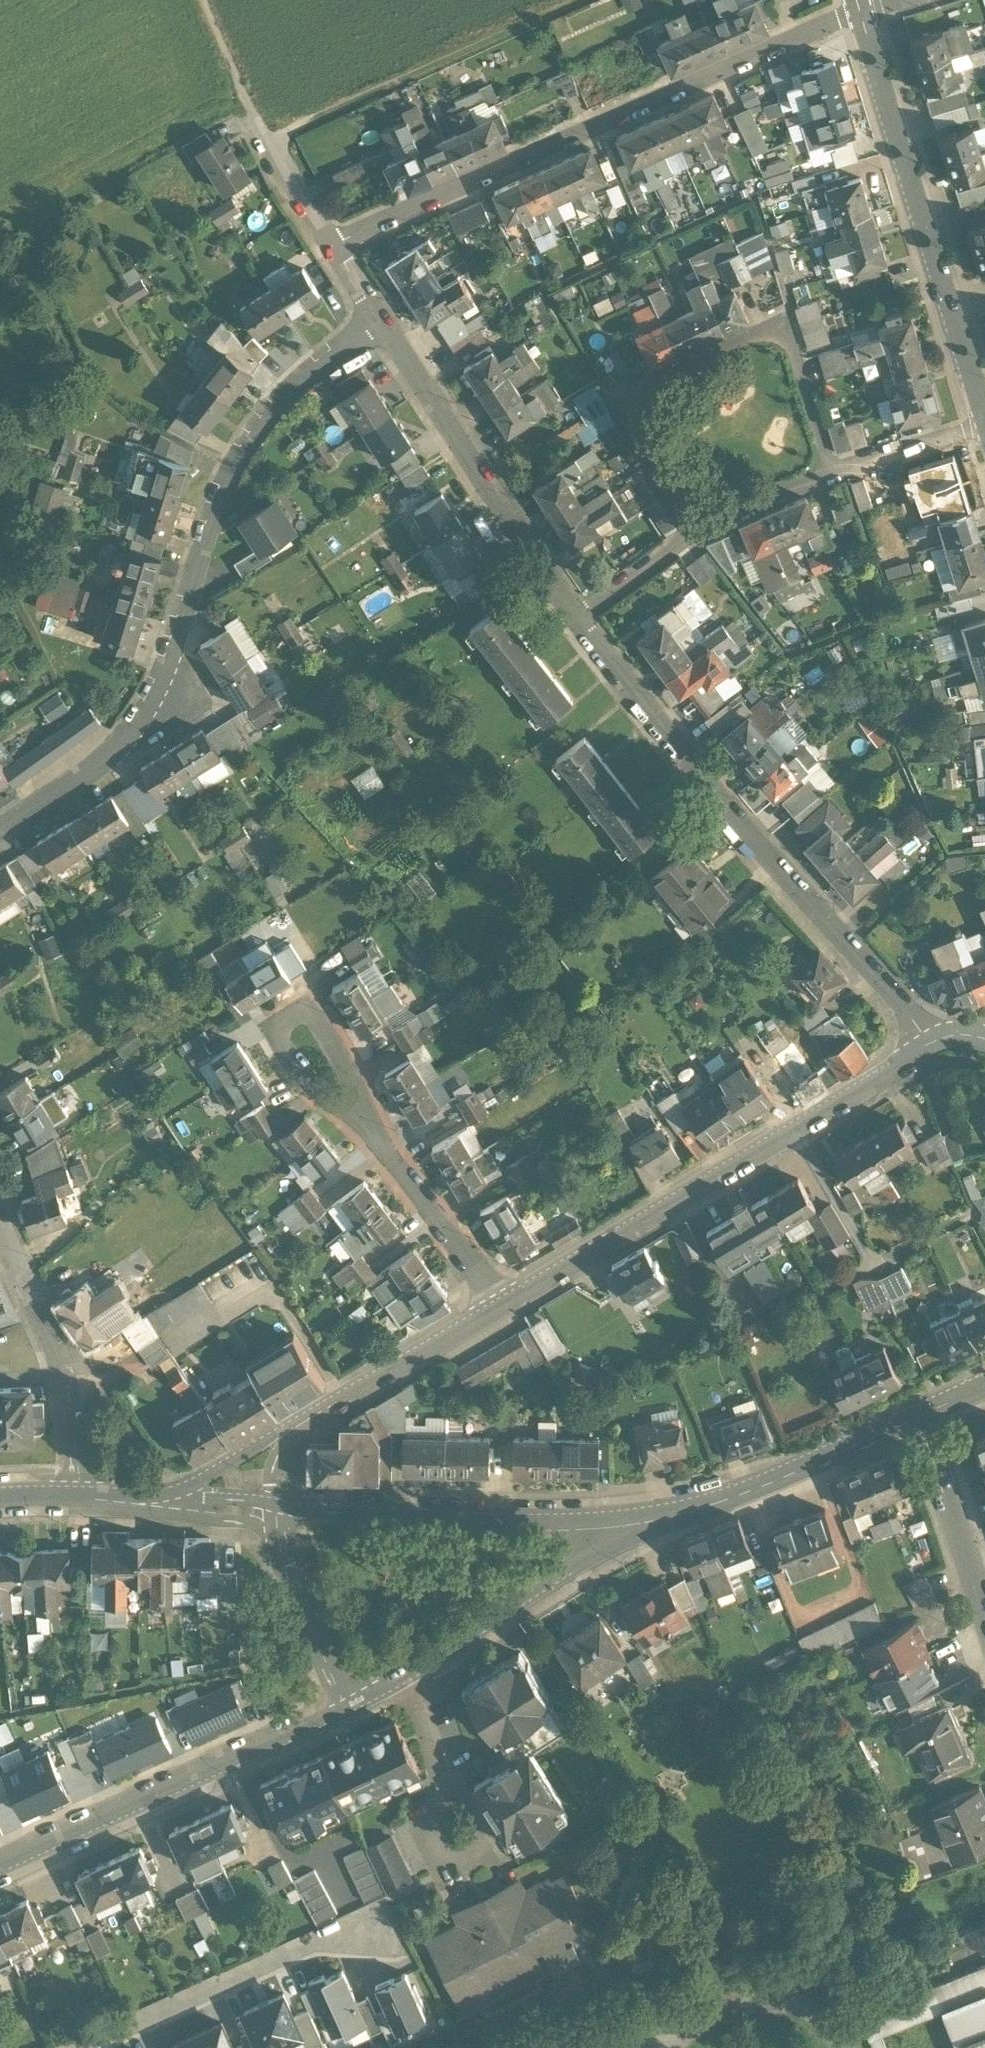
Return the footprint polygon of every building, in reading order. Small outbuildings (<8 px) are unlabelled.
[(724,0),(715,0),(718,6),(714,8),(713,5),(701,10),(706,22),(719,51),(743,40),(724,0)] [(738,7),(735,0),(724,0),(743,40),(767,30),(761,18),(768,15),(762,0),(755,0),(754,1),(738,7)] [(683,11),(674,15),(682,32),(691,28),(683,11)] [(682,32),(674,15),(666,18),(674,36),(682,32)] [(691,28),(682,32),(695,62),(719,51),(706,22),(691,28)] [(969,53),(961,27),(943,32),(951,58),(969,53)] [(695,62),(682,32),(674,36),(658,43),(671,72),(695,62)] [(943,32),(911,41),(919,67),(951,58),(943,32)] [(969,53),(972,65),(984,61),(984,48),(969,53)] [(951,58),(919,67),(926,92),(958,83),(951,58)] [(833,61),(823,64),(820,62),(813,64),(812,67),(802,70),(808,91),(839,82),(833,61)] [(801,68),(784,74),(782,69),(770,73),(778,100),(790,97),(808,91),(802,70),(801,68)] [(839,82),(808,91),(811,100),(816,115),(846,106),(839,82)] [(962,90),(928,100),(933,115),(966,105),(962,90)] [(808,91),(790,97),(793,106),(811,100),(808,91)] [(712,93),(688,104),(701,134),(710,130),(725,123),(712,93)] [(701,134),(688,104),(664,115),(677,145),(693,138),(701,134)] [(966,105),(933,115),(936,127),(970,117),(966,105)] [(423,127),(414,106),(402,111),(411,133),(423,127)] [(846,106),(816,115),(822,136),(831,134),(835,135),(842,133),(843,130),(849,128),(853,127),(846,106)] [(467,108),(459,111),(467,128),(475,125),(467,108)] [(734,115),(736,118),(744,138),(752,155),(768,148),(750,108),(734,115)] [(467,128),(459,111),(451,115),(459,132),(467,128)] [(664,115),(640,125),(654,156),(663,152),(677,145),(664,115)] [(809,151),(851,138),(849,128),(843,130),(842,133),(835,135),(831,134),(822,136),(816,115),(800,120),(809,151)] [(475,125),(467,128),(480,158),(504,147),(491,118),(475,125)] [(725,123),(710,130),(719,149),(721,148),(744,138),(736,118),(725,123)] [(640,125),(617,136),(631,166),(646,159),(654,156),(640,125)] [(456,168),(443,139),(431,144),(423,127),(411,133),(419,150),(432,179),(456,168)] [(459,132),(443,139),(456,168),(480,158),(467,128),(459,132)] [(972,128),(941,137),(948,161),(979,152),(972,128)] [(719,149),(710,130),(701,134),(712,158),(722,153),(721,148),(719,149)] [(206,133),(182,146),(193,164),(203,158),(199,152),(212,144),(206,133)] [(712,158),(701,134),(693,138),(705,164),(713,160),(712,158)] [(250,178),(223,137),(212,144),(199,152),(203,158),(226,193),(250,178)] [(589,148),(565,159),(578,189),(588,184),(602,178),(589,148)] [(692,163),(686,149),(680,151),(686,165),(692,163)] [(419,150),(385,165),(393,182),(403,178),(408,189),(432,179),(419,150)] [(948,161),(955,185),(984,176),(984,170),(983,165),(984,165),(984,150),(979,152),(948,161)] [(671,171),(663,152),(654,156),(662,175),(671,171)] [(662,175),(654,156),(646,159),(654,178),(662,175)] [(764,166),(771,184),(798,175),(792,157),(764,166)] [(578,189),(565,159),(541,170),(554,199),(571,192),(578,189)] [(362,162),(332,176),(338,188),(367,175),(362,162)] [(554,199),(541,170),(518,182),(531,210),(544,204),(554,199)] [(671,171),(662,175),(665,182),(674,178),(671,171)] [(859,178),(843,183),(841,177),(824,182),(830,202),(836,222),(840,221),(870,212),(859,178)] [(617,178),(607,183),(615,201),(625,196),(617,178)] [(531,210),(518,182),(495,192),(499,204),(495,206),(498,215),(503,213),(506,221),(521,214),(524,222),(526,222),(534,218),(531,210)] [(824,182),(802,189),(808,208),(830,202),(824,182)] [(605,192),(592,198),(590,192),(591,192),(588,184),(578,189),(589,212),(606,204),(606,203),(609,202),(605,192)] [(979,188),(958,194),(961,207),(982,201),(979,188)] [(589,212),(578,189),(571,192),(573,195),(571,196),(580,216),(589,212)] [(231,200),(220,207),(228,218),(238,212),(231,200)] [(480,202),(448,216),(457,235),(489,221),(480,202)] [(544,204),(531,210),(534,218),(541,234),(543,238),(552,234),(544,217),(549,215),(544,204)] [(228,218),(220,207),(209,214),(217,225),(228,218)] [(870,212),(840,221),(845,237),(848,246),(878,237),(870,212)] [(541,234),(534,218),(526,222),(533,237),(541,234)] [(969,230),(976,253),(984,250),(984,225),(969,230)] [(762,232),(736,245),(750,277),(772,267),(762,232)] [(689,257),(696,272),(717,262),(739,252),(732,237),(689,257)] [(845,237),(825,243),(828,252),(848,246),(845,237)] [(878,237),(848,246),(852,259),(856,272),(877,265),(886,262),(878,237)] [(514,239),(507,242),(511,250),(517,247),(514,239)] [(414,247),(407,252),(403,251),(396,256),(394,260),(388,264),(400,283),(427,266),(421,257),(432,250),(427,241),(415,248),(414,247)] [(828,252),(818,255),(828,284),(837,281),(836,278),(837,277),(833,264),(852,259),(848,246),(828,252)] [(792,247),(777,253),(784,273),(799,268),(792,247)] [(976,253),(983,276),(984,276),(984,250),(976,253)] [(717,262),(722,273),(729,287),(750,277),(739,252),(717,262)] [(427,266),(400,283),(406,293),(401,297),(406,304),(411,301),(413,304),(456,277),(468,270),(462,262),(435,279),(427,266)] [(722,273),(717,262),(696,272),(701,283),(722,273)] [(859,280),(879,273),(877,265),(856,272),(859,280)] [(302,269),(272,288),(288,313),(319,294),(302,269)] [(456,277),(413,304),(425,323),(433,318),(437,318),(443,314),(444,311),(452,306),(458,309),(471,300),(456,277)] [(710,279),(701,283),(710,303),(719,299),(710,279)] [(141,281),(130,288),(137,299),(148,292),(141,281)] [(701,283),(693,287),(701,307),(710,303),(701,283)] [(130,288),(119,294),(126,306),(137,299),(130,288)] [(272,288),(241,307),(257,333),(288,313),(272,288)] [(719,299),(710,303),(724,333),(747,322),(734,292),(719,299)] [(662,301),(654,305),(663,324),(671,321),(662,301)] [(701,307),(686,314),(700,343),(724,333),(710,303),(701,307)] [(816,303),(796,309),(800,322),(820,316),(816,303)] [(663,324),(654,305),(645,309),(654,328),(663,324)] [(457,313),(436,326),(450,347),(470,334),(457,313)] [(671,321),(663,324),(677,354),(700,343),(686,314),(671,321)] [(820,316),(800,322),(804,335),(824,329),(820,316)] [(901,320),(898,318),(891,321),(888,324),(880,327),(883,339),(886,348),(917,339),(911,317),(901,320)] [(654,328),(639,335),(653,365),(677,354),(663,324),(654,328)] [(824,329),(804,335),(808,349),(828,344),(824,329)] [(243,344),(230,331),(225,338),(214,330),(207,338),(214,343),(250,371),(259,359),(243,344)] [(470,334),(450,347),(457,358),(483,341),(476,330),(470,334)] [(251,335),(243,344),(259,359),(267,350),(251,335)] [(883,339),(866,344),(869,353),(886,348),(883,339)] [(917,339),(886,348),(889,357),(894,372),(925,363),(917,339)] [(250,371),(214,343),(193,372),(204,380),(228,399),(250,371)] [(491,351),(464,369),(479,391),(506,374),(532,358),(523,344),(513,351),(515,354),(500,364),(491,351)] [(840,348),(817,355),(823,378),(846,371),(840,348)] [(886,348),(869,353),(872,363),(889,357),(886,348)] [(532,358),(506,374),(511,383),(527,373),(530,378),(540,372),(532,358)] [(894,372),(883,375),(889,397),(932,384),(925,363),(894,372)] [(361,369),(335,386),(342,398),(369,381),(361,369)] [(506,374),(479,391),(493,413),(520,396),(511,383),(506,374)] [(204,380),(181,411),(205,429),(228,399),(204,380)] [(390,413),(369,381),(342,398),(343,399),(330,407),(343,427),(356,419),(363,430),(390,413)] [(601,382),(576,394),(590,422),(581,426),(589,444),(615,432),(619,442),(630,437),(625,426),(623,427),(601,382)] [(932,384),(889,397),(899,427),(941,414),(932,384)] [(520,396),(493,413),(507,436),(534,419),(533,417),(524,403),(520,396)] [(534,397),(524,403),(533,417),(542,411),(534,397)] [(409,443),(390,413),(363,430),(383,460),(409,443)] [(202,433),(178,415),(167,429),(195,443),(202,433)] [(844,426),(842,420),(827,425),(836,454),(851,449),(844,426)] [(859,422),(844,426),(851,449),(867,443),(859,422)] [(193,449),(159,433),(152,455),(188,465),(193,449)] [(322,440),(311,447),(318,458),(329,451),(322,440)] [(412,449),(392,461),(402,477),(421,465),(412,449)] [(152,455),(138,451),(128,485),(148,491),(178,500),(189,466),(188,465),(152,455)] [(329,451),(318,458),(325,469),(336,462),(329,451)] [(84,458),(71,454),(67,467),(80,470),(84,458)] [(954,457),(908,471),(925,525),(940,520),(970,511),(954,457)] [(666,493),(648,464),(630,475),(649,505),(666,493)] [(421,465),(402,477),(409,489),(429,477),(421,465)] [(572,465),(561,472),(567,482),(579,475),(572,465)] [(80,470),(67,467),(63,479),(76,483),(80,470)] [(561,472),(552,478),(549,477),(543,480),(542,484),(534,489),(546,509),(573,492),(567,482),(561,472)] [(62,513),(72,488),(45,478),(36,503),(62,513)] [(851,484),(860,510),(872,506),(863,480),(851,484)] [(178,500),(148,491),(137,527),(167,536),(178,500)] [(573,492),(546,509),(560,530),(587,513),(582,505),(573,492)] [(683,520),(666,493),(649,505),(665,531),(683,520)] [(461,526),(441,495),(415,511),(435,542),(461,526)] [(598,495),(582,505),(587,513),(603,502),(598,495)] [(805,498),(785,506),(798,537),(808,533),(819,528),(815,519),(817,515),(815,510),(810,509),(805,498)] [(275,501),(242,522),(259,548),(261,551),(266,548),(294,531),(275,501)] [(603,502),(587,513),(592,521),(608,510),(603,502)] [(785,506),(762,516),(775,547),(784,543),(798,537),(785,506)] [(970,511),(940,520),(943,529),(948,544),(978,535),(970,511)] [(587,513),(560,530),(572,549),(581,543),(584,544),(591,540),(591,537),(599,532),(592,521),(587,513)] [(775,547),(762,516),(742,525),(745,533),(744,537),(747,545),(751,547),(755,556),(771,593),(791,584),(775,547)] [(925,525),(920,526),(922,535),(943,529),(940,520),(925,525)] [(481,556),(461,526),(435,542),(455,573),(481,556)] [(819,528),(808,533),(813,545),(824,541),(819,528)] [(734,534),(706,546),(728,573),(736,570),(733,562),(744,557),(734,534)] [(948,544),(960,585),(984,578),(984,559),(978,535),(948,544)] [(791,561),(784,543),(775,547),(783,565),(791,561)] [(259,548),(235,563),(243,576),(272,558),(266,548),(261,551),(259,548)] [(126,561),(116,558),(113,560),(111,568),(112,570),(123,573),(113,607),(143,616),(160,558),(130,549),(126,561)] [(819,571),(837,565),(832,550),(814,557),(819,571)] [(394,553),(383,560),(389,571),(401,563),(394,553)] [(718,571),(705,553),(696,560),(709,577),(718,571)] [(709,577),(696,560),(687,567),(700,584),(709,577)] [(401,563),(389,571),(396,582),(408,575),(401,563)] [(479,568),(458,581),(471,600),(492,587),(479,568)] [(94,588),(81,584),(77,595),(90,599),(94,588)] [(713,613),(694,589),(685,595),(686,597),(675,606),(672,607),(659,616),(663,621),(656,627),(652,625),(645,630),(645,635),(638,639),(652,658),(695,626),(713,613)] [(90,599),(77,595),(73,609),(86,613),(90,599)] [(113,607),(102,642),(132,651),(143,616),(113,607)] [(571,703),(498,608),(471,629),(544,724),(571,703)] [(222,613),(205,624),(211,634),(228,623),(222,613)] [(297,629),(289,617),(278,624),(286,636),(297,629)] [(964,626),(964,627),(969,643),(972,651),(984,648),(984,620),(964,626)] [(695,626),(652,658),(666,678),(717,641),(712,634),(705,639),(695,626)] [(722,626),(712,634),(717,641),(729,657),(736,652),(740,649),(722,626)] [(964,627),(952,631),(957,647),(969,643),(964,627)] [(297,629),(286,636),(293,647),(304,639),(297,629)] [(228,630),(202,646),(221,676),(247,660),(228,630)] [(717,641),(666,678),(679,696),(687,691),(692,691),(698,687),(698,683),(705,678),(708,682),(728,668),(723,662),(729,657),(717,641)] [(972,651),(976,667),(979,676),(984,675),(984,648),(972,651)] [(729,657),(723,662),(728,668),(730,672),(743,663),(736,652),(729,657)] [(247,660),(221,676),(241,708),(267,691),(247,660)] [(976,667),(956,673),(959,682),(979,676),(976,667)] [(979,676),(959,682),(962,692),(982,686),(979,676)] [(731,702),(714,681),(695,696),(711,717),(728,703),(731,702)] [(64,691),(43,704),(53,720),(74,707),(64,691)] [(377,704),(368,693),(358,702),(366,713),(377,704)] [(247,710),(258,727),(283,712),(272,694),(247,710)] [(731,702),(728,703),(738,716),(737,717),(741,722),(752,713),(750,710),(738,696),(731,702)] [(774,709),(765,698),(750,710),(752,713),(741,722),(723,737),(740,757),(765,737),(782,723),(791,716),(785,709),(787,707),(782,701),(774,709)] [(711,717),(705,721),(717,734),(737,717),(738,716),(728,703),(711,717)] [(89,709),(38,746),(49,762),(101,725),(89,709)] [(258,727),(247,710),(224,725),(239,744),(241,743),(244,747),(263,735),(258,727)] [(874,713),(863,721),(882,745),(892,737),(874,713)] [(782,723),(765,737),(771,744),(788,731),(782,723)] [(239,744),(224,725),(211,733),(224,754),(239,744)] [(413,750),(397,729),(386,738),(402,758),(413,750)] [(219,757),(203,731),(172,750),(189,776),(219,757)] [(765,737),(740,757),(757,777),(782,757),(771,744),(765,737)] [(658,834),(584,739),(557,760),(631,854),(658,834)] [(38,746),(3,771),(15,787),(49,762),(38,746)] [(69,768),(85,756),(77,746),(61,758),(69,768)] [(189,776),(172,750),(141,770),(146,778),(158,796),(189,776)] [(807,769),(796,756),(787,763),(798,776),(807,769)] [(787,763),(782,757),(757,777),(774,797),(798,776),(787,763)] [(356,775),(368,795),(388,783),(376,763),(356,775)] [(8,781),(1,769),(2,768),(0,764),(0,786),(8,781)] [(146,778),(123,792),(135,811),(158,797),(158,796),(146,778)] [(135,811),(123,792),(112,800),(127,824),(126,825),(137,841),(149,832),(135,811)] [(448,795),(437,803),(446,814),(456,806),(448,795)] [(817,796),(792,818),(799,826),(800,827),(825,805),(824,804),(817,796)] [(112,800),(111,798),(70,824),(86,850),(126,825),(127,824),(112,800)] [(824,804),(825,805),(800,827),(799,826),(796,829),(810,844),(807,847),(821,864),(845,843),(839,836),(849,827),(827,802),(824,804)] [(465,816),(456,806),(446,814),(454,824),(465,816)] [(70,824),(39,844),(55,870),(86,850),(70,824)] [(243,826),(232,833),(239,845),(251,838),(243,826)] [(686,831),(668,846),(676,856),(690,844),(691,845),(695,842),(686,831)] [(239,845),(232,833),(221,841),(228,853),(239,845)] [(871,841),(856,855),(862,862),(877,848),(871,841)] [(845,843),(821,864),(838,883),(862,862),(856,855),(845,843)] [(691,845),(690,844),(676,856),(651,877),(693,929),(693,930),(707,918),(732,897),(691,845)] [(877,848),(862,862),(868,868),(883,855),(877,848)] [(38,869),(27,851),(17,857),(29,875),(38,869)] [(29,875),(17,857),(6,864),(23,890),(26,895),(36,888),(34,883),(29,875)] [(868,868),(862,862),(838,883),(853,899),(861,892),(865,893),(870,889),(870,884),(876,878),(868,868)] [(0,868),(0,905),(23,890),(6,864),(0,868)] [(281,867),(267,875),(278,895),(292,888),(281,867)] [(410,879),(424,900),(436,891),(423,870),(410,879)] [(131,897),(120,904),(128,916),(139,909),(131,897)] [(120,904),(109,911),(117,923),(128,916),(120,904)] [(544,917),(535,906),(525,914),(533,925),(544,917)] [(266,918),(232,939),(238,948),(271,927),(266,918)] [(707,918),(693,930),(693,929),(681,939),(690,950),(717,929),(707,918)] [(975,962),(962,932),(953,936),(966,966),(975,962)] [(966,966),(953,936),(943,940),(956,970),(966,966)] [(305,970),(290,944),(280,950),(296,975),(305,970)] [(366,946),(349,956),(355,968),(372,958),(366,946)] [(844,977),(819,950),(794,974),(818,1001),(825,994),(830,999),(838,992),(833,987),(844,977)] [(224,970),(212,951),(197,960),(211,984),(224,976),(221,972),(224,970)] [(274,954),(251,969),(266,994),(289,979),(274,954)] [(966,966),(978,996),(977,996),(979,1000),(984,998),(984,957),(975,962),(966,966)] [(224,970),(221,972),(224,976),(228,983),(251,969),(244,958),(224,970)] [(956,970),(931,981),(937,997),(944,995),(949,1008),(977,996),(978,996),(966,966),(956,970)] [(266,994),(251,969),(228,983),(227,983),(243,1008),(266,994)] [(15,971),(5,977),(11,989),(22,982),(15,971)] [(372,996),(358,972),(333,988),(347,1011),(372,996)] [(5,977),(0,980),(0,996),(11,989),(5,977)] [(372,996),(347,1011),(362,1035),(387,1020),(372,996)] [(821,1003),(797,1019),(808,1031),(831,1016),(821,1003)] [(867,1059),(836,1012),(831,1016),(808,1031),(815,1039),(826,1029),(834,1040),(821,1049),(831,1063),(841,1076),(867,1059)] [(418,1016),(393,1031),(399,1042),(416,1031),(424,1026),(418,1016)] [(776,1027),(759,1039),(772,1057),(785,1048),(789,1045),(776,1027)] [(416,1031),(399,1042),(407,1055),(424,1045),(416,1031)] [(197,1048),(191,1040),(179,1047),(184,1054),(187,1053),(194,1063),(211,1053),(204,1043),(197,1048)] [(238,1043),(213,1059),(227,1082),(252,1067),(238,1043)] [(54,1047),(36,1058),(42,1068),(61,1057),(54,1047)] [(817,1072),(808,1078),(785,1048),(772,1057),(796,1087),(795,1087),(804,1102),(827,1086),(817,1072)] [(744,1058),(714,1079),(716,1082),(741,1117),(742,1119),(772,1098),(744,1058)] [(411,1060),(386,1075),(400,1098),(425,1083),(411,1060)] [(841,1076),(831,1063),(817,1072),(827,1086),(841,1076)] [(227,1082),(216,1089),(228,1107),(239,1100),(242,1106),(267,1090),(252,1067),(227,1082)] [(0,1094),(0,1103),(10,1120),(35,1105),(27,1091),(31,1088),(26,1079),(0,1094)] [(684,1105),(695,1121),(709,1140),(714,1136),(717,1137),(725,1131),(725,1128),(741,1117),(716,1082),(684,1105)] [(425,1083),(400,1098),(414,1122),(439,1107),(425,1083)] [(695,1121),(684,1105),(674,1090),(657,1103),(678,1133),(695,1121)] [(474,1092),(456,1103),(463,1114),(481,1103),(474,1092)] [(35,1105),(10,1120),(25,1144),(53,1126),(54,1125),(49,1118),(62,1110),(53,1094),(35,1105)] [(481,1103),(463,1114),(470,1125),(488,1114),(481,1103)] [(89,1104),(71,1115),(77,1126),(95,1115),(89,1104)] [(265,1104),(237,1121),(245,1133),(256,1126),(272,1116),(265,1104)] [(633,1136),(618,1109),(606,1116),(621,1143),(633,1136)] [(272,1116),(256,1126),(263,1136),(279,1127),(272,1116)] [(306,1117),(283,1135),(299,1156),(322,1138),(306,1117)] [(896,1121),(867,1139),(882,1165),(912,1148),(896,1121)] [(53,1126),(25,1144),(31,1154),(60,1136),(53,1126)] [(666,1139),(659,1127),(633,1143),(651,1173),(680,1157),(671,1142),(671,1140),(670,1137),(666,1139)] [(459,1132),(433,1147),(447,1171),(473,1156),(459,1132)] [(322,1138),(299,1156),(317,1178),(340,1160),(322,1138)] [(867,1139),(836,1157),(852,1183),(882,1165),(867,1139)] [(31,1154),(26,1158),(34,1181),(66,1170),(55,1140),(31,1154)] [(531,1152),(507,1167),(514,1178),(538,1163),(531,1152)] [(473,1156),(447,1171),(462,1195),(487,1180),(473,1156)] [(538,1163),(514,1178),(521,1189),(545,1175),(538,1163)] [(66,1170),(34,1181),(39,1196),(22,1203),(30,1225),(28,1228),(31,1235),(34,1236),(41,1234),(42,1231),(66,1222),(56,1192),(72,1186),(66,1170)] [(900,1171),(890,1177),(899,1192),(909,1186),(900,1171)] [(970,1174),(960,1178),(965,1192),(976,1188),(970,1174)] [(890,1177),(878,1184),(887,1200),(899,1192),(890,1177)] [(814,1206),(798,1179),(767,1197),(783,1225),(814,1206)] [(364,1181),(341,1199),(357,1221),(381,1203),(364,1181)] [(311,1189),(281,1212),(289,1222),(318,1199),(311,1189)] [(506,1195),(482,1210),(496,1234),(521,1219),(506,1195)] [(767,1197),(707,1233),(728,1268),(758,1250),(754,1242),(783,1225),(767,1197)] [(318,1199),(289,1222),(297,1233),(327,1210),(318,1199)] [(381,1203),(357,1221),(359,1223),(342,1235),(358,1256),(360,1254),(398,1226),(381,1203)] [(849,1234),(830,1203),(808,1216),(827,1247),(849,1234)] [(521,1219),(496,1234),(511,1257),(535,1242),(521,1219)] [(566,1224),(548,1235),(555,1245),(572,1235),(566,1224)] [(694,1241),(688,1227),(675,1233),(689,1263),(701,1257),(694,1241)] [(645,1246),(611,1266),(630,1297),(663,1278),(645,1246)] [(414,1248),(390,1265),(397,1274),(376,1289),(385,1302),(403,1290),(430,1271),(414,1248)] [(358,1256),(344,1267),(352,1277),(368,1265),(360,1254),(358,1256)] [(764,1260),(745,1271),(761,1298),(780,1286),(764,1260)] [(368,1265),(352,1277),(360,1287),(376,1275),(368,1265)] [(900,1267),(879,1277),(888,1295),(910,1285),(900,1267)] [(430,1271),(403,1290),(386,1303),(400,1325),(406,1321),(441,1296),(446,1293),(430,1271)] [(118,1282),(111,1274),(102,1280),(108,1289),(118,1282)] [(888,1295),(879,1277),(859,1277),(852,1280),(865,1308),(879,1307),(891,1302),(888,1295)] [(86,1287),(73,1295),(69,1289),(63,1293),(67,1299),(57,1306),(71,1326),(124,1291),(118,1282),(108,1289),(94,1299),(86,1287)] [(199,1282),(142,1317),(156,1336),(211,1303),(199,1282)] [(136,1307),(124,1291),(71,1326),(85,1346),(113,1327),(105,1315),(119,1306),(125,1315),(136,1307)] [(441,1296),(406,1321),(420,1328),(451,1310),(441,1296)] [(958,1309),(974,1343),(984,1338),(984,1296),(958,1309)] [(958,1309),(930,1322),(946,1356),(974,1343),(958,1309)] [(548,1357),(530,1326),(519,1333),(529,1349),(526,1351),(535,1365),(548,1357)] [(519,1333),(457,1370),(466,1387),(526,1351),(529,1349),(519,1333)] [(169,1356),(156,1337),(138,1349),(151,1368),(169,1356)] [(297,1341),(251,1369),(255,1375),(277,1411),(322,1384),(297,1341)] [(882,1344),(854,1358),(870,1392),(898,1379),(882,1344)] [(195,1391),(170,1356),(159,1364),(188,1405),(199,1397),(195,1391)] [(854,1358),(826,1371),(842,1405),(870,1392),(854,1358)] [(234,1388),(231,1383),(214,1394),(216,1398),(208,1403),(231,1440),(277,1412),(277,1411),(255,1375),(234,1388)] [(0,1388),(0,1444),(10,1444),(10,1441),(33,1440),(32,1423),(44,1423),(43,1403),(31,1403),(30,1387),(0,1388)] [(199,1397),(188,1405),(193,1411),(206,1404),(196,1390),(195,1391),(199,1397)] [(397,1393),(374,1407),(388,1430),(405,1431),(406,1408),(397,1393)] [(193,1411),(173,1423),(181,1437),(180,1437),(186,1448),(187,1447),(195,1461),(231,1440),(208,1403),(206,1404),(193,1411)] [(757,1407),(713,1422),(724,1456),(769,1441),(757,1407)] [(370,1441),(356,1417),(351,1420),(349,1427),(340,1427),(340,1447),(309,1446),(307,1481),(379,1483),(380,1441),(370,1441)] [(654,1421),(635,1424),(643,1465),(662,1461),(661,1455),(685,1450),(678,1420),(654,1424),(654,1421)] [(447,1438),(403,1438),(403,1473),(446,1473),(447,1438)] [(489,1439),(447,1438),(446,1473),(489,1474),(489,1439)] [(556,1439),(513,1439),(513,1474),(556,1475),(556,1439)] [(599,1440),(556,1439),(556,1475),(598,1475),(599,1440)] [(894,1456),(866,1468),(880,1501),(908,1489),(894,1456)] [(866,1468),(838,1479),(852,1513),(880,1501),(866,1468)] [(825,1512),(769,1533),(787,1578),(842,1557),(825,1512)] [(897,1517),(888,1521),(893,1533),(902,1530),(897,1517)] [(854,1518),(842,1523),(851,1544),(862,1540),(854,1518)] [(738,1519),(710,1530),(723,1563),(751,1552),(738,1519)] [(888,1521),(870,1528),(874,1540),(893,1533),(888,1521)] [(710,1530),(682,1541),(695,1574),(705,1570),(715,1597),(734,1590),(728,1575),(723,1563),(710,1530)] [(139,1581),(139,1540),(124,1540),(124,1546),(116,1546),(116,1606),(127,1606),(127,1590),(129,1590),(129,1581),(139,1581)] [(162,1540),(139,1540),(139,1581),(148,1581),(147,1589),(152,1589),(152,1604),(162,1604),(162,1540)] [(185,1540),(162,1540),(162,1604),(172,1604),(173,1576),(185,1576),(185,1540)] [(218,1540),(185,1540),(185,1576),(209,1575),(209,1580),(216,1580),(216,1575),(219,1575),(218,1540)] [(116,1546),(92,1546),(92,1581),(106,1581),(105,1606),(106,1606),(116,1606),(116,1546)] [(68,1550),(44,1551),(48,1611),(58,1611),(58,1587),(69,1586),(68,1550)] [(44,1551),(21,1552),(23,1588),(33,1588),(34,1596),(32,1596),(32,1603),(38,1603),(38,1612),(48,1611),(44,1551)] [(0,1553),(0,1581),(2,1614),(12,1614),(11,1598),(14,1597),(14,1589),(23,1588),(21,1552),(0,1553)] [(764,1552),(752,1556),(758,1575),(771,1571),(764,1552)] [(236,1572),(221,1572),(220,1607),(238,1607),(236,1572)] [(742,1591),(735,1572),(728,1575),(734,1590),(735,1594),(742,1591)] [(924,1577),(903,1587),(908,1598),(929,1587),(924,1577)] [(695,1605),(685,1580),(668,1589),(681,1612),(695,1605)] [(665,1582),(625,1604),(645,1641),(685,1619),(681,1612),(668,1589),(665,1582)] [(929,1587),(908,1598),(913,1609),(934,1598),(929,1587)] [(214,1600),(214,1589),(198,1589),(198,1600),(214,1600)] [(874,1603),(799,1640),(807,1661),(857,1637),(882,1624),(874,1603)] [(117,1624),(116,1606),(106,1606),(106,1612),(106,1624),(117,1624)] [(127,1606),(116,1606),(117,1624),(127,1624),(127,1606)] [(600,1618),(556,1644),(580,1684),(597,1674),(594,1669),(621,1653),(600,1618)] [(882,1624),(857,1637),(863,1649),(889,1635),(883,1624),(882,1624)] [(889,1635),(863,1649),(867,1657),(864,1661),(870,1672),(875,1674),(877,1678),(923,1655),(928,1653),(922,1640),(924,1635),(920,1628),(915,1626),(913,1624),(889,1635)] [(239,1649),(229,1650),(230,1664),(240,1663),(239,1649)] [(520,1653),(505,1662),(503,1660),(473,1681),(474,1683),(461,1692),(469,1704),(467,1705),(487,1735),(488,1733),(496,1744),(499,1742),(511,1759),(492,1772),(493,1774),(474,1786),(506,1834),(509,1833),(517,1845),(532,1835),(538,1836),(543,1834),(547,1830),(548,1824),(566,1813),(557,1800),(560,1798),(528,1750),(565,1725),(552,1706),(554,1705),(520,1653)] [(654,1679),(639,1654),(626,1662),(642,1687),(654,1679)] [(923,1655),(877,1678),(872,1681),(884,1706),(936,1680),(923,1655)] [(165,1663),(159,1664),(160,1673),(167,1672),(165,1663)] [(229,1685),(239,1707),(250,1702),(240,1680),(229,1685)] [(178,1708),(186,1726),(193,1741),(244,1718),(239,1707),(229,1685),(178,1708)] [(932,1697),(909,1708),(915,1723),(939,1713),(932,1697)] [(166,1710),(176,1731),(186,1726),(178,1708),(176,1705),(166,1710)] [(915,1723),(911,1724),(918,1739),(915,1741),(922,1758),(925,1757),(933,1776),(967,1761),(946,1710),(939,1713),(915,1723)] [(105,1763),(111,1777),(170,1751),(154,1714),(95,1741),(105,1763)] [(395,1722),(323,1756),(346,1806),(346,1807),(418,1772),(395,1722)] [(84,1772),(105,1763),(95,1741),(90,1730),(70,1740),(78,1758),(84,1772)] [(67,1763),(78,1758),(70,1740),(68,1736),(57,1741),(67,1763)] [(66,1792),(46,1746),(24,1756),(44,1802),(66,1792)] [(44,1802),(24,1756),(3,1765),(23,1811),(44,1802)] [(308,1762),(273,1778),(274,1779),(260,1786),(284,1837),(293,1832),(296,1825),(303,1821),(306,1827),(326,1818),(323,1812),(330,1808),(337,1811),(346,1807),(346,1806),(323,1756),(309,1763),(308,1762)] [(8,1790),(0,1772),(0,1794),(8,1790)] [(933,1806),(954,1855),(975,1846),(976,1849),(984,1845),(984,1803),(979,1788),(933,1806)] [(219,1809),(200,1818),(215,1849),(246,1834),(242,1827),(246,1825),(247,1825),(248,1824),(247,1823),(244,1816),(243,1814),(242,1815),(238,1817),(231,1803),(227,1805),(222,1804),(219,1809)] [(200,1818),(181,1827),(176,1826),(173,1831),(169,1833),(176,1847),(172,1849),(171,1848),(170,1849),(171,1850),(175,1857),(174,1858),(175,1859),(176,1858),(180,1856),(184,1863),(215,1849),(200,1818)] [(391,1836),(366,1848),(386,1889),(411,1878),(391,1836)] [(129,1852),(90,1869),(85,1869),(82,1873),(78,1875),(85,1889),(79,1891),(80,1893),(83,1900),(84,1901),(85,1901),(85,1900),(89,1898),(93,1906),(155,1877),(151,1869),(156,1867),(156,1868),(157,1867),(157,1866),(156,1866),(153,1859),(153,1858),(152,1857),(151,1858),(147,1860),(140,1846),(136,1848),(131,1847),(129,1852)] [(365,1847),(344,1857),(364,1900),(386,1890),(386,1889),(366,1848),(365,1847)] [(285,1883),(291,1895),(299,1890),(316,1923),(337,1912),(315,1869),(293,1880),(299,1890),(298,1890),(282,1860),(269,1867),(279,1887),(285,1883)] [(564,1904),(578,1897),(566,1875),(552,1882),(550,1878),(525,1891),(522,1885),(511,1890),(509,1888),(468,1909),(469,1912),(459,1917),(462,1923),(427,1942),(441,1970),(447,1968),(449,1972),(444,1975),(454,1995),(465,1990),(472,2005),(500,1990),(499,1987),(512,1980),(514,1983),(542,1969),(535,1954),(543,1949),(554,1969),(580,1956),(572,1942),(567,1944),(558,1927),(572,1920),(564,1904)] [(198,1887),(187,1892),(197,1912),(208,1907),(198,1887)] [(197,1912),(187,1892),(176,1898),(186,1918),(197,1912)] [(0,1911),(0,1931),(13,1958),(34,1948),(30,1938),(43,1932),(38,1921),(44,1918),(38,1905),(32,1908),(27,1899),(0,1911)] [(71,1903),(61,1908),(71,1929),(82,1924),(71,1903)] [(147,1908),(125,1920),(131,1931),(153,1921),(147,1908)] [(970,1926),(977,1944),(984,1941),(984,1920),(970,1926)] [(99,1928),(87,1934),(98,1956),(110,1949),(99,1928)] [(13,1958),(0,1931),(0,1965),(13,1958)] [(861,2018),(870,2041),(881,2036),(942,2012),(956,2047),(984,2047),(984,1968),(861,2018)] [(309,1981),(312,1987),(322,2009),(333,2033),(347,2027),(348,2030),(367,2021),(357,2001),(343,1969),(326,1977),(324,1974),(309,1981)] [(376,1982),(387,2006),(397,2028),(426,2014),(420,2001),(422,2000),(414,1983),(412,1984),(406,1972),(392,1978),(391,1976),(376,1982)] [(308,2008),(311,2014),(322,2009),(312,1987),(301,1992),(308,2008)] [(244,2011),(252,2028),(261,2047),(267,2047),(302,2032),(293,2015),(284,1993),(244,2011)] [(369,1996),(357,2001),(367,2021),(372,2032),(383,2027),(376,2011),(369,1996)] [(387,2006),(376,2011),(383,2027),(390,2044),(402,2039),(397,2028),(387,2006)] [(308,2008),(293,2015),(302,2032),(308,2047),(323,2040),(311,2014),(308,2008)] [(205,2047),(234,2047),(234,2046),(222,2021),(197,2032),(205,2047)] [(247,2047),(261,2047),(252,2028),(241,2034),(243,2042),(247,2047)] [(197,2032),(171,2044),(173,2047),(205,2047),(197,2032)] [(881,2036),(870,2041),(873,2047),(886,2047),(881,2036)]
